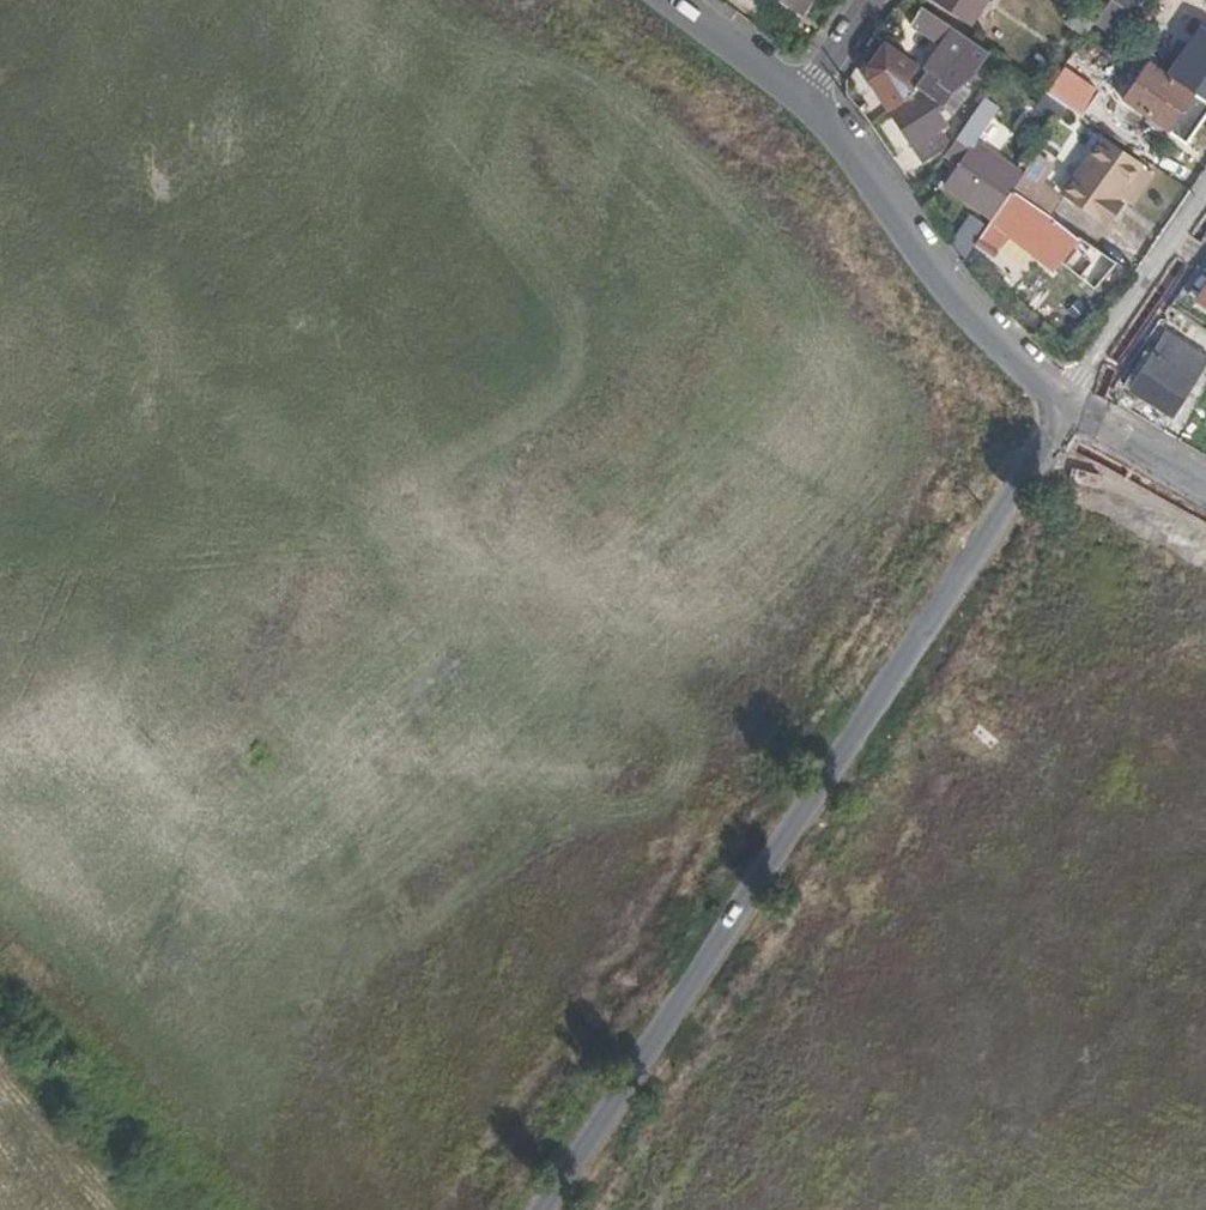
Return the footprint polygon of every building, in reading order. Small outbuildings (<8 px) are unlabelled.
[(809,0),(780,0),(799,13),(809,0)] [(969,22),(985,0),(937,0),(969,22)] [(1112,36),(1127,14),(1110,2),(1095,25),(1112,36)] [(973,75),(989,52),(925,8),(915,25),(941,43),(926,66),(939,75),(937,80),(884,42),(883,45),(876,54),(864,70),(865,78),(875,94),(887,111),(912,149),(915,147),(925,161),(949,144),(942,133),(949,128),(940,114),(945,107),(954,113),(965,97),(955,91),(973,75)] [(1064,23),(1086,37),(1095,25),(1073,10),(1064,23)] [(1162,65),(1205,95),(1205,33),(1191,23),(1162,65)] [(906,28),(896,42),(921,61),(932,48),(906,28)] [(875,39),(868,49),(876,54),(883,45),(875,39)] [(1192,95),(1148,65),(1123,101),(1168,130),(1192,95)] [(1095,101),(1059,77),(1048,93),(1067,107),(1083,118),(1095,101)] [(875,94),(856,107),(868,123),(887,111),(875,94)] [(944,186),(991,218),(1011,189),(1020,175),(975,143),(990,121),(975,110),(953,142),(956,144),(947,157),(958,164),(944,186)] [(1140,166),(1100,139),(1063,195),(1104,221),(1113,207),(1120,196),(1131,204),(1151,174),(1140,166)] [(1045,213),(1057,196),(1037,182),(1050,165),(1035,154),(1020,175),(1011,189),(1045,213)] [(1071,242),(1077,234),(1045,213),(1011,189),(991,218),(975,242),(994,254),(1007,235),(1054,267),(1071,242)] [(1077,234),(1071,242),(1098,261),(1103,253),(1077,234)] [(1162,431),(1177,439),(1198,407),(1185,398),(1205,366),(1205,359),(1166,332),(1147,361),(1141,358),(1124,384),(1171,417),(1162,431)]
